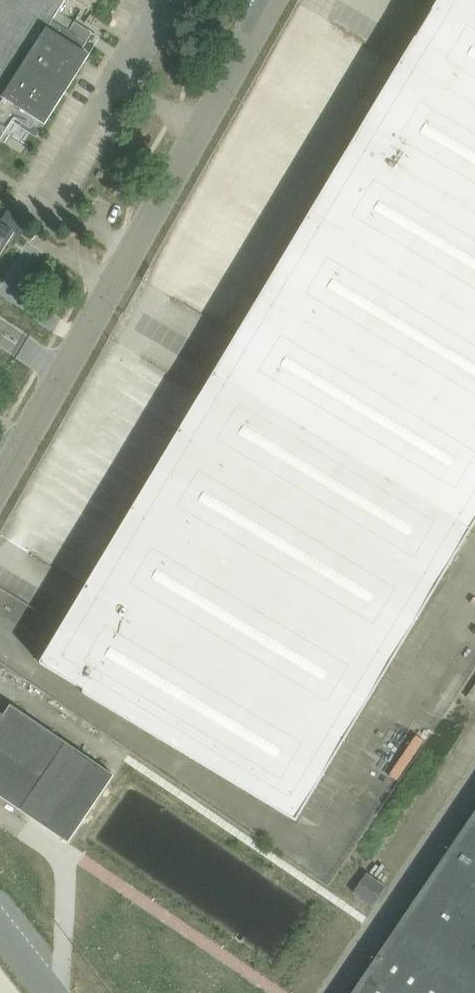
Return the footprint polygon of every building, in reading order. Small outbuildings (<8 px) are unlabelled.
[(15,118),(32,128),(33,128),(93,33),(76,22),(70,30),(54,20),(66,0),(0,0),(0,141),(15,118)] [(95,9),(100,0),(79,0),(95,9)] [(214,376),(471,530),(474,524),(474,0),(440,0),(381,98),(214,376)] [(15,232),(0,223),(0,257),(15,232)] [(194,365),(46,667),(310,823),(471,530),(194,365)] [(4,715),(0,712),(0,795),(69,842),(115,774),(12,704),(4,715)] [(352,992),(474,992),(474,812),(352,992)] [(366,874),(356,892),(374,903),(385,886),(366,874)]
